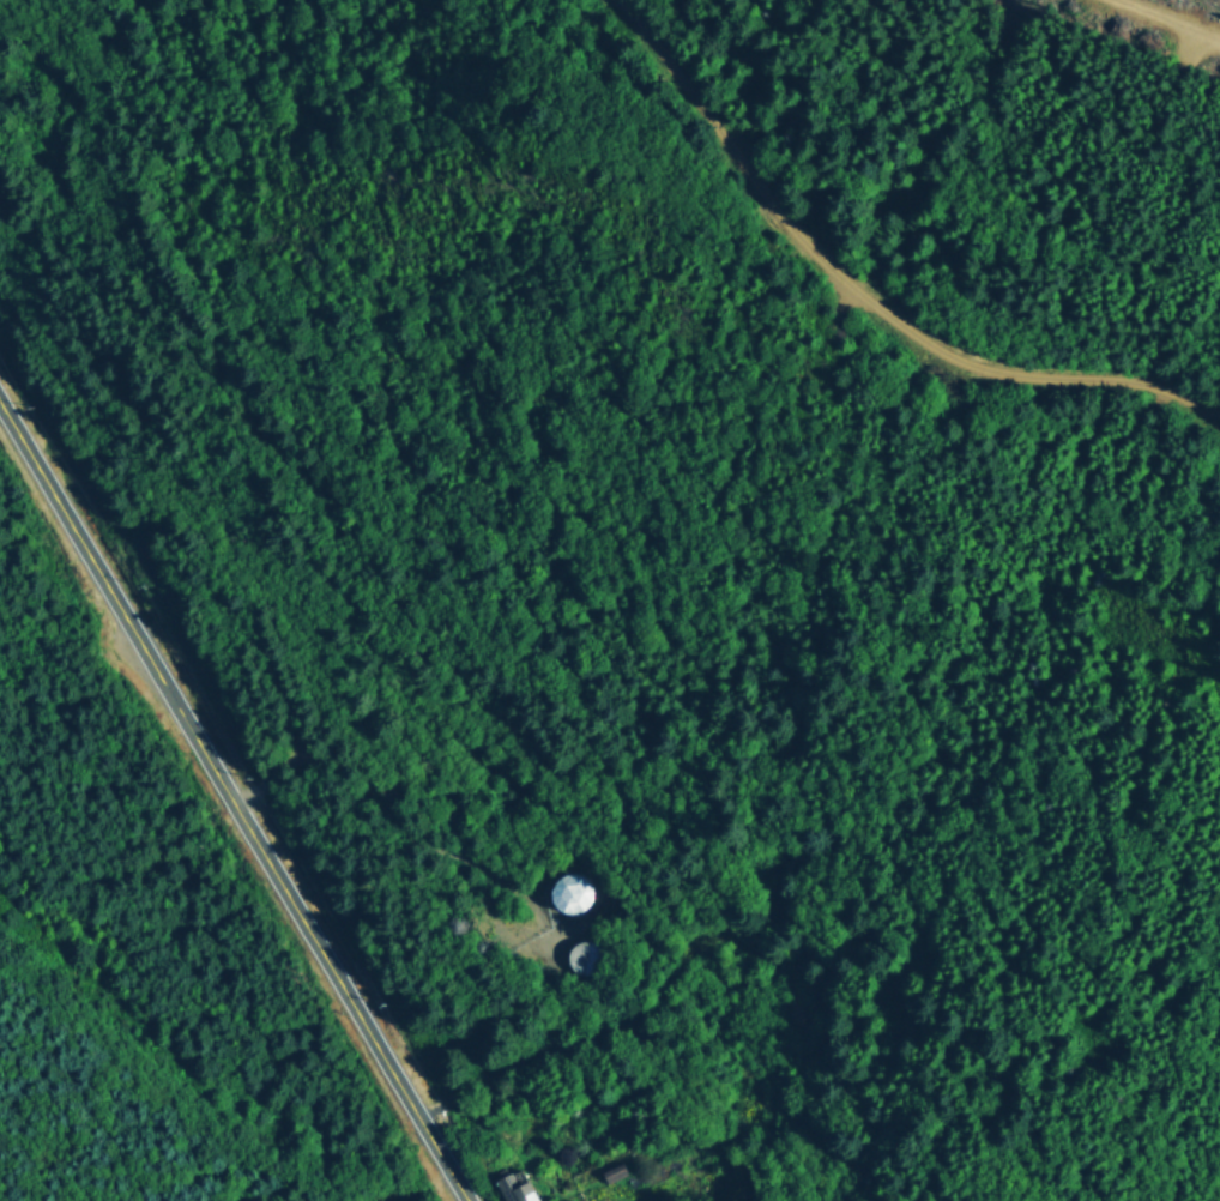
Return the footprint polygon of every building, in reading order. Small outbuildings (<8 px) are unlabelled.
[(548,909),(587,912),(589,876),(551,873),(548,909)] [(599,944),(569,938),(563,968),(593,975),(599,944)] [(520,1166),(491,1177),(501,1200),(511,1200),(513,1200),(533,1200),(520,1166)]
